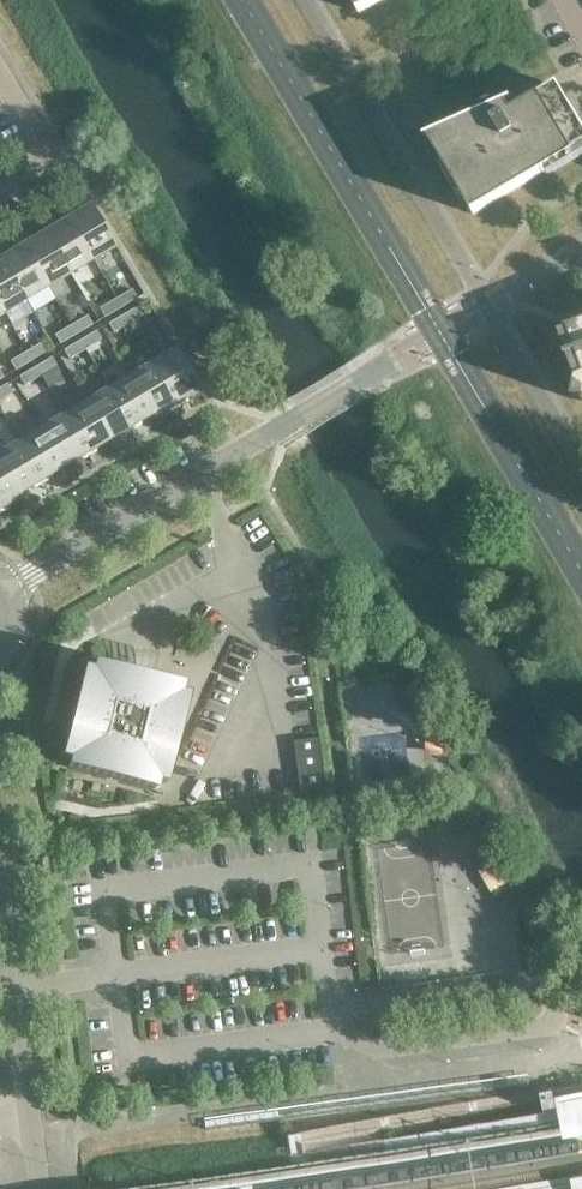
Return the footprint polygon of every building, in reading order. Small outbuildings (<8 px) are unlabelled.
[(358,14),(386,0),(352,0),(358,14)] [(509,103),(499,107),(496,105),(493,104),(489,104),(486,107),(484,110),(484,114),(426,139),(426,141),(429,140),(446,168),(452,164),(459,177),(451,182),(451,183),(453,181),(473,215),(581,150),(581,125),(557,83),(535,93),(513,103),(512,102),(509,103)] [(116,247),(90,204),(67,218),(93,261),(116,247)] [(93,261),(67,218),(45,231),(70,274),(93,261)] [(70,274),(45,231),(23,244),(48,287),(70,274)] [(23,244),(0,258),(0,260),(1,262),(2,261),(26,300),(48,287),(23,244)] [(2,261),(1,262),(0,262),(0,308),(3,314),(26,300),(2,261)] [(132,289),(116,299),(121,308),(137,298),(132,289)] [(121,308),(116,299),(99,309),(105,318),(121,308)] [(146,313),(141,304),(124,314),(130,323),(146,313)] [(130,323),(124,314),(108,324),(114,333),(130,323)] [(87,316),(71,325),(76,334),(93,325),(87,316)] [(76,334),(71,325),(55,335),(60,344),(76,334)] [(579,330),(568,334),(569,336),(562,339),(570,361),(568,362),(569,364),(580,361),(581,366),(581,329),(579,330)] [(102,340),(96,331),(80,340),(85,349),(102,340)] [(85,349),(80,340),(64,350),(69,359),(85,349)] [(43,342),(26,352),(32,361),(48,351),(43,342)] [(201,391),(176,348),(152,362),(178,404),(201,391)] [(32,361),(26,352),(10,361),(15,370),(32,361)] [(57,366),(51,357),(35,367),(41,376),(57,366)] [(178,404),(152,362),(130,375),(153,414),(152,415),(154,418),(178,404)] [(41,376),(35,367),(19,376),(24,386),(41,376)] [(153,414),(130,375),(108,388),(131,427),(152,415),(153,414)] [(7,384),(0,388),(0,400),(12,393),(7,384)] [(131,427),(108,388),(86,401),(109,441),(131,427)] [(109,441),(86,401),(63,414),(87,454),(109,441)] [(87,454),(63,414),(41,428),(64,467),(87,454)] [(64,467),(41,428),(19,441),(42,480),(64,467)] [(19,441),(0,452),(0,460),(20,494),(21,493),(42,480),(19,441)] [(0,460),(0,510),(23,496),(21,493),(20,494),(0,460)] [(126,671),(117,669),(108,666),(97,664),(95,671),(87,669),(73,726),(71,735),(65,757),(73,759),(71,766),(121,779),(158,789),(160,781),(168,783),(190,696),(182,694),(184,686),(156,679),(158,669),(150,667),(149,671),(135,668),(136,663),(128,661),(126,671)] [(328,789),(320,738),(294,741),(302,793),(328,789)] [(98,792),(100,785),(93,783),(91,791),(98,792)]
